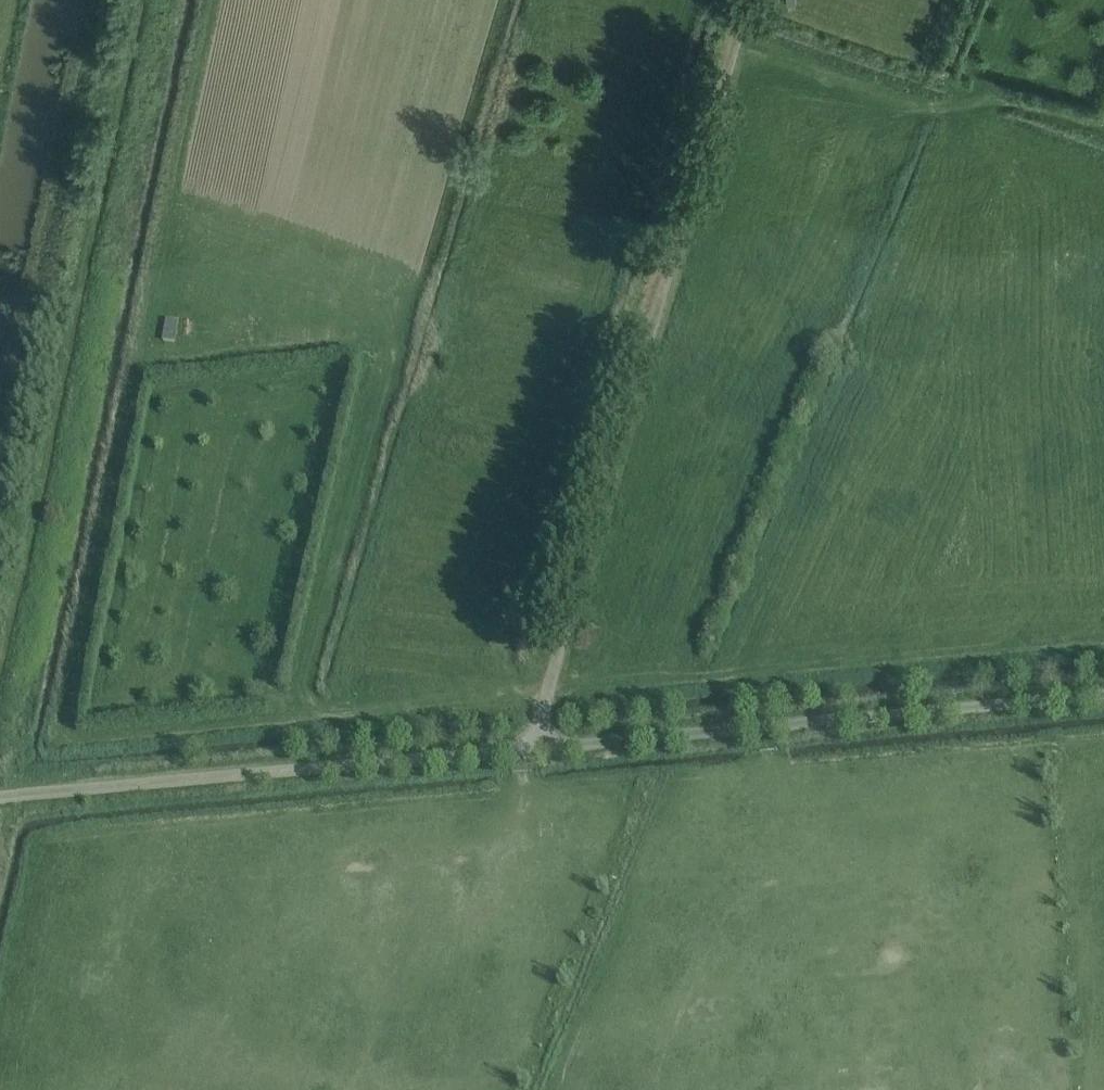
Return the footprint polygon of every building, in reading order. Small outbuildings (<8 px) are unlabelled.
[(178,323),(168,321),(164,343),(175,344),(178,323)]
